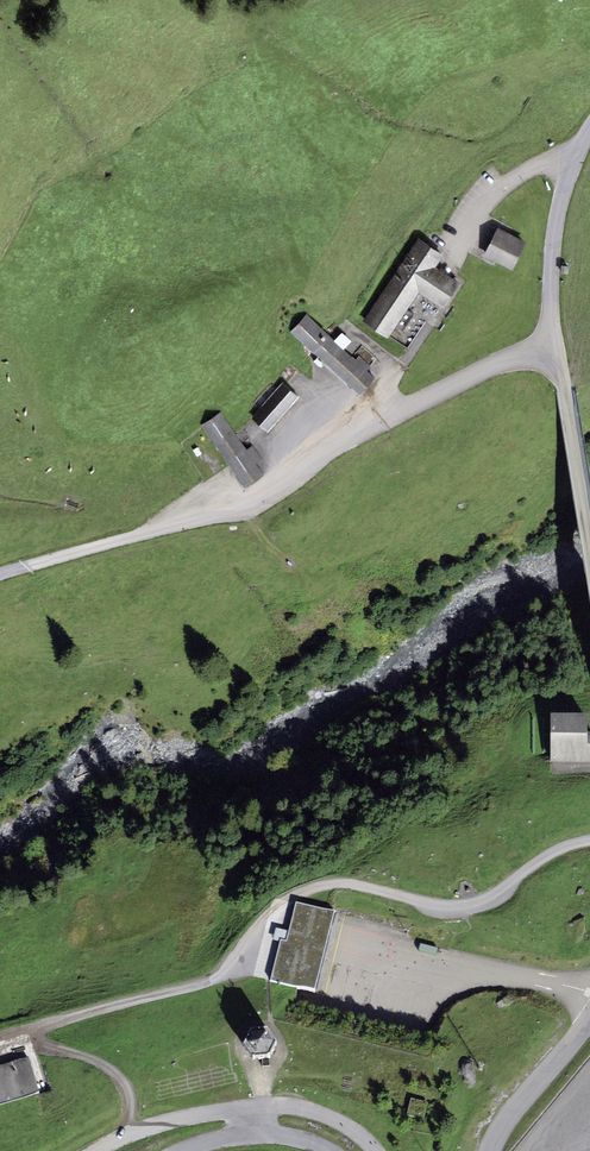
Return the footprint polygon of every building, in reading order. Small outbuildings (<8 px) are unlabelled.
[(511,266),(523,242),(499,229),(498,230),(503,232),(491,256),(487,253),(486,254),(511,266)] [(487,253),(491,256),(503,232),(498,230),(487,253)] [(433,266),(442,254),(419,239),(365,320),(387,335),(394,324),(403,330),(414,314),(405,308),(420,287),(444,303),(442,305),(443,305),(458,283),(433,266)] [(358,357),(355,360),(307,316),(292,332),(360,393),(374,378),(366,370),(370,367),(358,357)] [(268,429),(297,395),(283,383),(253,417),(268,429)] [(252,446),(246,450),(220,413),(203,425),(246,487),(263,474),(255,462),(260,458),(252,446)] [(552,755),(589,755),(589,736),(586,736),(586,718),(552,718),(552,723),(552,747),(552,755)] [(270,981),(315,992),(315,990),(335,914),(335,912),(296,902),(286,941),(280,940),(280,941),(270,981)] [(315,990),(321,992),(340,915),(335,914),(315,990)] [(244,1046),(253,1060),(269,1059),(277,1044),(267,1031),(259,1031),(251,1032),(244,1046)] [(39,1093),(29,1059),(0,1068),(0,1105),(39,1093)] [(411,1099),(407,1116),(424,1120),(428,1103),(414,1100),(411,1099)]
